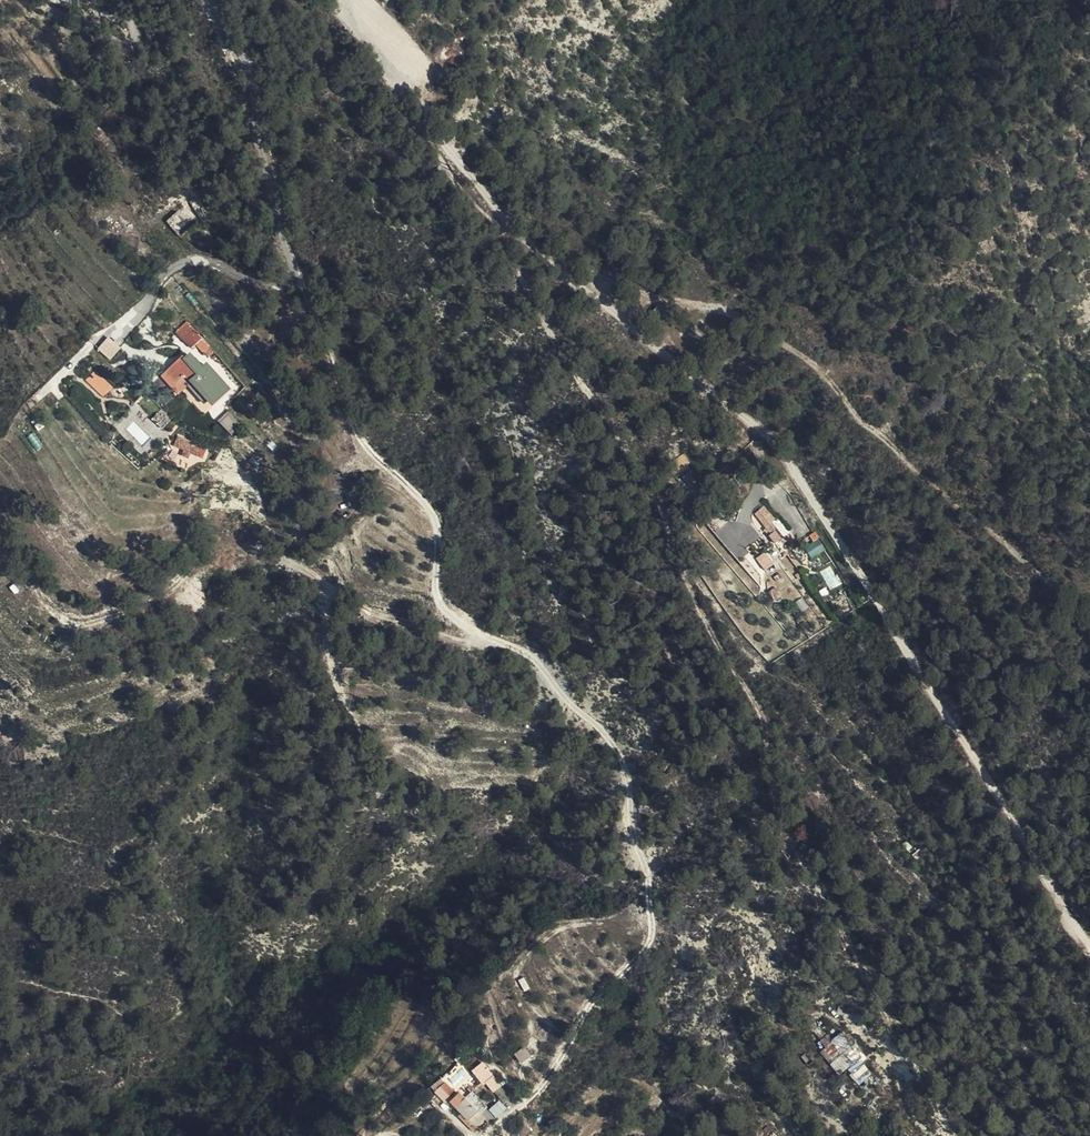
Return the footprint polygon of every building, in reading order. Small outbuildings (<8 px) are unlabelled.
[(166,222),(177,234),(196,216),(185,204),(166,222)] [(197,343),(208,332),(193,315),(182,325),(197,343)] [(190,350),(171,365),(184,379),(195,372),(199,377),(218,400),(236,384),(214,358),(208,362),(200,353),(196,357),(190,350)] [(184,379),(171,365),(166,370),(184,390),(199,377),(195,372),(184,379)] [(94,369),(84,380),(103,397),(113,387),(94,369)] [(230,431),(236,423),(229,417),(223,426),(230,431)] [(217,440),(186,427),(181,437),(192,441),(190,445),(199,448),(200,446),(212,452),(217,440)] [(699,485),(706,480),(699,470),(692,475),(699,485)] [(779,510),(764,519),(779,547),(785,544),(788,549),(798,544),(779,510)] [(818,538),(804,547),(810,558),(825,549),(818,538)] [(755,558),(764,570),(774,564),(765,551),(755,558)] [(831,565),(820,570),(829,590),(841,584),(831,565)] [(775,600),(781,596),(775,586),(768,591),(775,600)] [(801,612),(808,608),(802,597),(795,601),(801,612)] [(522,991),(529,989),(526,977),(519,979),(522,991)] [(861,1062),(865,1058),(843,1032),(819,1052),(839,1075),(846,1070),(858,1084),(871,1073),(861,1062)] [(526,1047),(514,1052),(519,1063),(531,1058),(526,1047)] [(472,1069),(492,1093),(502,1085),(482,1061),(472,1069)] [(430,1088),(443,1101),(453,1091),(440,1078),(430,1088)] [(478,1113),(495,1099),(482,1082),(474,1089),(469,1083),(460,1091),(470,1103),(478,1113)] [(501,1105),(495,1099),(478,1113),(483,1119),(501,1105)] [(476,1115),(478,1113),(470,1103),(468,1106),(476,1115)]
